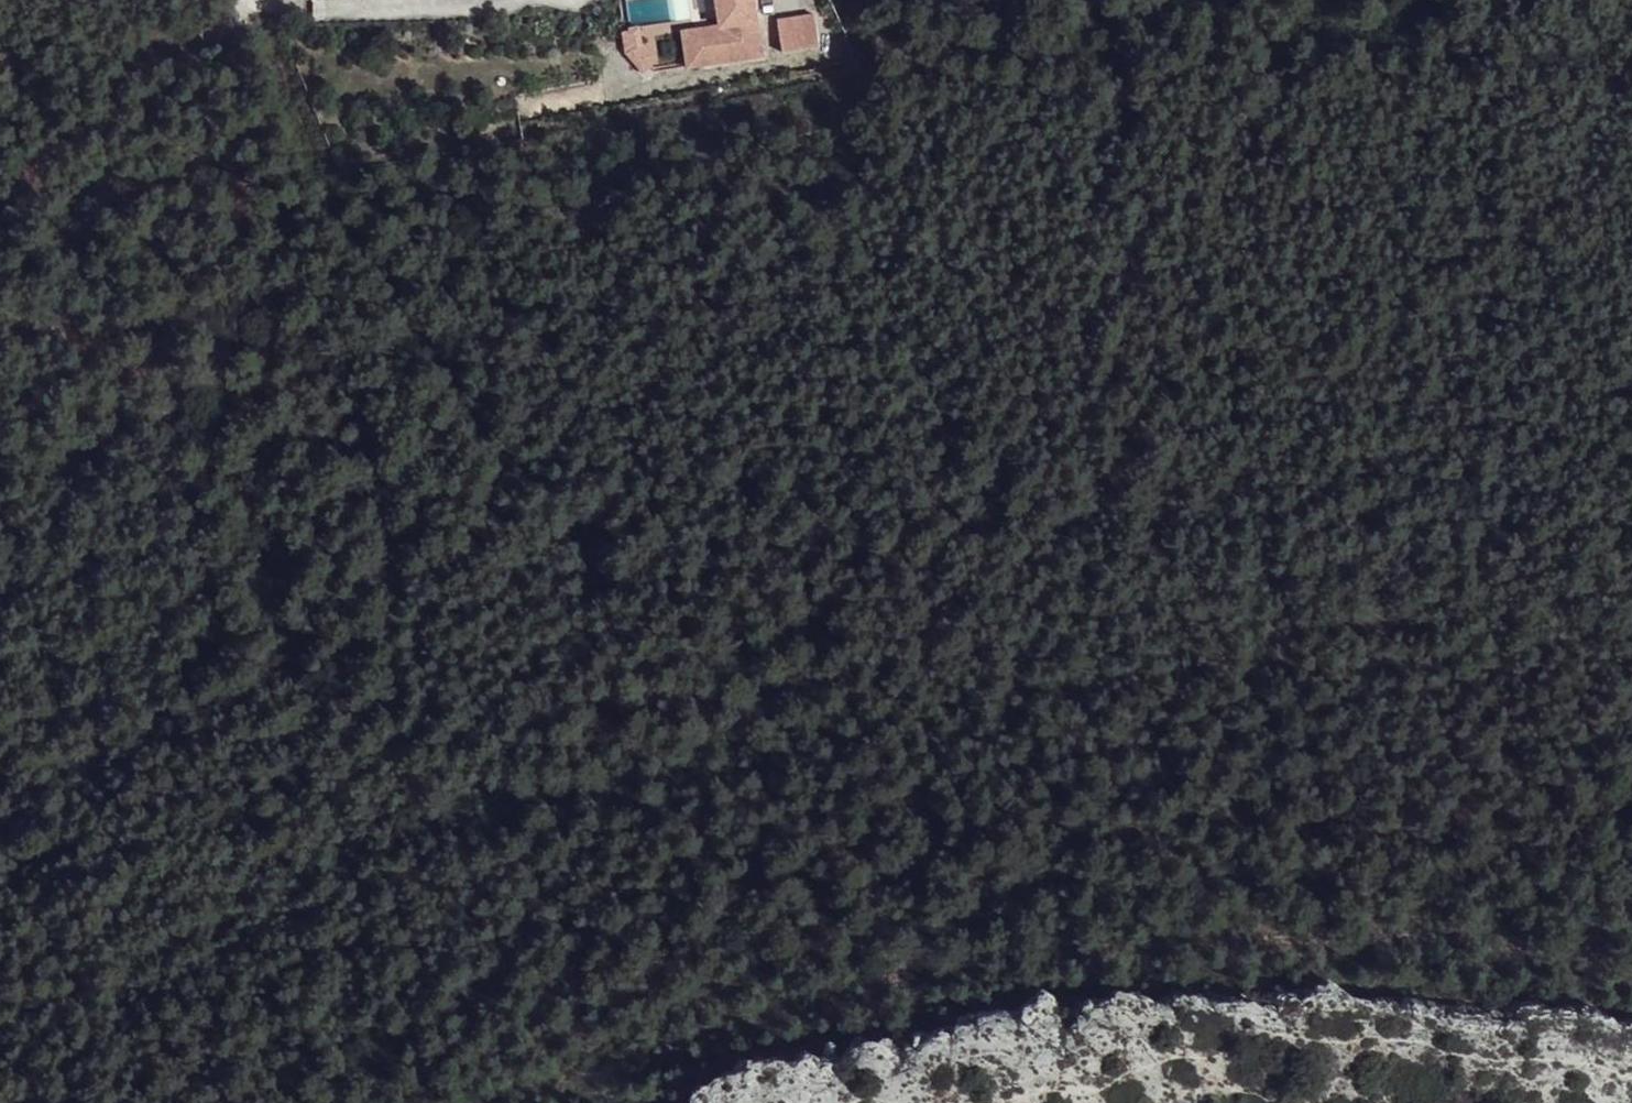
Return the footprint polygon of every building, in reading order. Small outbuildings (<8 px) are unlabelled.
[(722,26),(698,30),(703,64),(762,55),(754,0),(718,0),(722,26)] [(814,15),(775,20),(780,53),(819,48),(814,15)]
